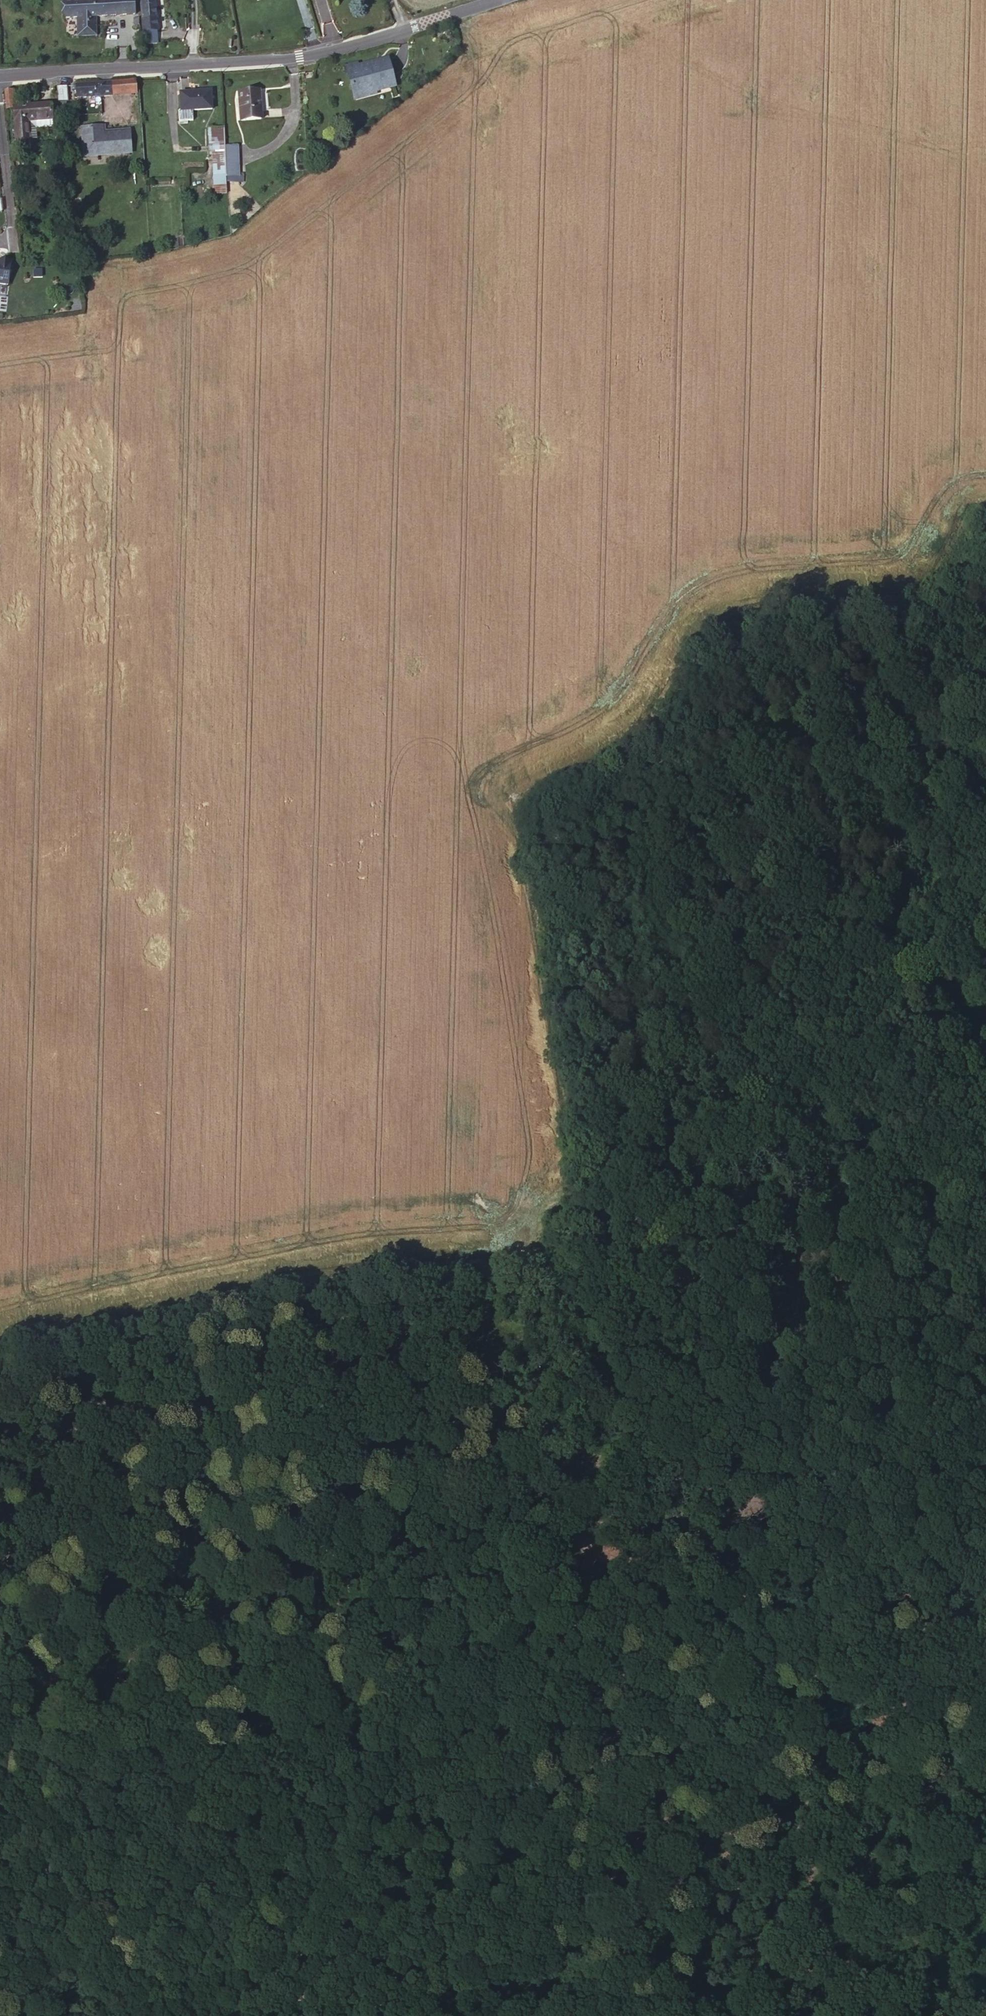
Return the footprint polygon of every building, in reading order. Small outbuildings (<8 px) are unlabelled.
[(134,0),(71,0),(65,0),(66,18),(78,17),(78,36),(96,35),(95,17),(135,15),(134,0)] [(144,31),(157,30),(154,0),(140,0),(144,31)] [(394,86),(388,60),(348,70),(354,96),(394,86)] [(136,93),(134,81),(111,83),(76,85),(76,97),(113,95),(136,93)] [(66,86),(56,86),(58,102),(67,101),(66,86)] [(180,93),(181,110),(181,111),(193,110),(212,110),(211,91),(180,93)] [(262,119),(259,91),(239,92),(242,121),(262,119)] [(52,119),(52,118),(51,104),(14,107),(17,139),(29,138),(29,135),(28,121),(52,119)] [(52,118),(59,117),(58,104),(51,104),(52,118)] [(181,111),(181,110),(179,110),(179,121),(184,121),(184,123),(188,123),(188,121),(193,120),(193,110),(181,111)] [(53,126),(52,119),(28,121),(29,135),(37,134),(36,130),(50,129),(49,126),(53,126)] [(101,132),(101,126),(82,128),(84,156),(132,153),(130,130),(104,132),(101,132)] [(214,194),(229,193),(228,176),(226,143),(225,140),(225,127),(208,128),(210,154),(212,154),(214,194)] [(238,139),(225,140),(226,143),(228,176),(239,176),(238,139)] [(13,262),(2,261),(1,263),(0,263),(0,284),(11,285),(13,262)]
